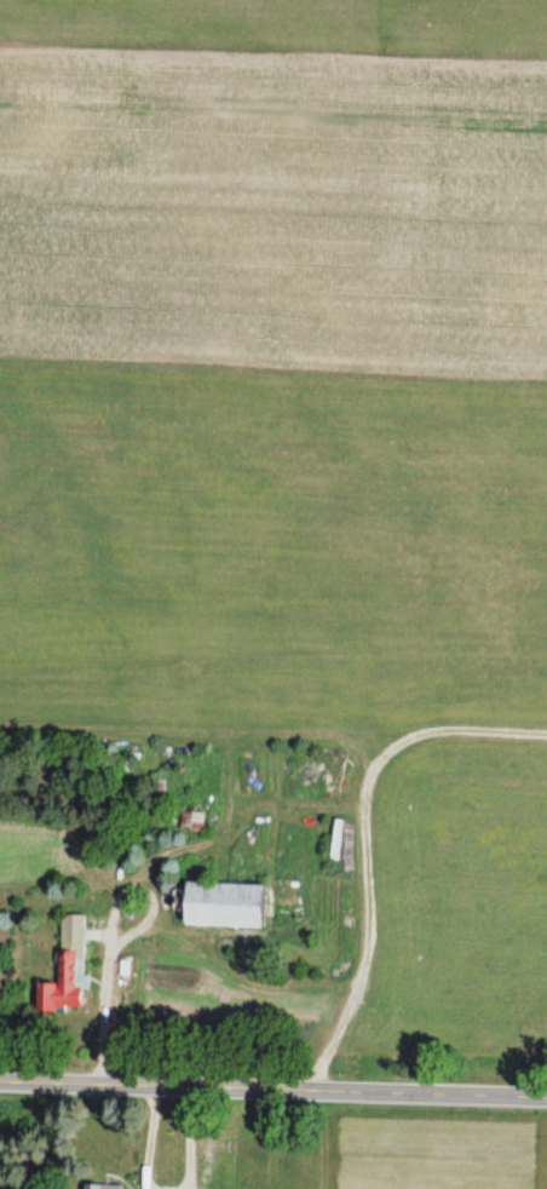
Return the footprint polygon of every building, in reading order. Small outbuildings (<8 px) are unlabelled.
[(265,882),(187,881),(186,925),(264,926),(265,882)] [(84,915),(60,914),(59,982),(38,981),(38,1008),(82,1009),(84,915)]
